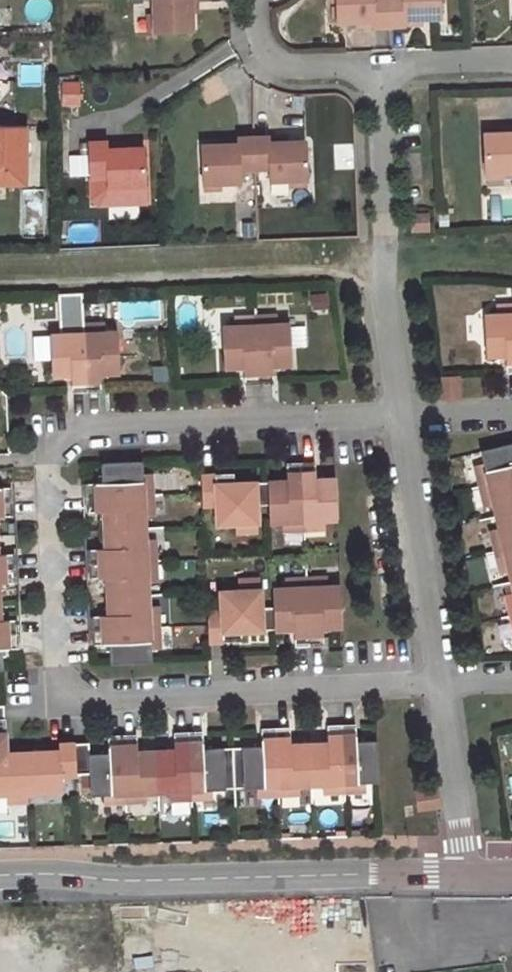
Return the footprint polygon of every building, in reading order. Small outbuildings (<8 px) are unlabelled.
[(154,32),(192,31),(191,13),(197,12),(197,0),(153,0),(154,32)] [(336,22),(355,21),(356,27),(389,26),(388,0),(336,0),(336,22)] [(389,26),(422,24),(422,18),(441,18),(440,0),(388,0),(389,26)] [(78,84),(63,84),(63,104),(78,104),(78,84)] [(24,182),(26,125),(0,125),(0,182),(24,182)] [(483,134),(485,172),(511,171),(511,127),(501,127),(501,133),(483,134)] [(287,135),(253,136),(254,167),(269,166),(269,179),(307,178),(305,140),(287,141),(287,135)] [(254,167),(253,136),(219,137),(219,144),(201,144),(202,182),(240,181),(239,167),(254,167)] [(122,140),(88,142),(90,177),(91,198),(98,204),(145,202),(143,147),(122,148),(122,140)] [(68,175),(85,175),(85,156),(68,156),(68,175)] [(428,213),(411,214),(412,231),(429,230),(428,213)] [(57,294),(59,334),(62,334),(61,325),(83,324),(81,293),(57,294)] [(511,371),(511,305),(495,306),(496,314),(484,315),(486,355),(505,354),(506,371),(511,371)] [(291,364),(289,323),(277,324),(276,315),(255,316),(258,383),(273,382),(272,365),(291,364)] [(258,383),(255,316),(234,317),(234,326),(222,326),(223,367),(243,366),(244,383),(258,383)] [(83,324),(86,391),(100,390),(100,373),(119,372),(117,331),(105,332),(104,323),(83,324)] [(86,391),(83,324),(61,325),(62,334),(59,334),(49,335),(51,375),(71,374),(72,391),(86,391)] [(511,478),(511,444),(480,451),(483,463),(475,465),(480,486),(511,478)] [(85,483),(86,497),(152,494),(151,473),(142,474),(142,461),(101,463),(102,482),(85,483)] [(300,463),(303,529),(325,528),(324,520),(337,519),(335,479),(316,479),(314,462),(300,463)] [(287,481),(267,482),(268,504),(269,522),(282,522),(282,530),(303,529),(300,463),(286,464),(287,481)] [(232,483),(232,474),(215,475),(215,484),(232,483)] [(201,476),(202,506),(217,505),(218,524),(236,523),(257,522),(257,505),(256,482),(232,483),(215,484),(215,475),(201,476)] [(480,486),(485,507),(493,505),(496,516),(511,512),(511,478),(480,486)] [(268,504),(267,482),(256,482),(257,505),(268,504)] [(11,501),(10,487),(0,487),(0,502),(11,501)] [(86,497),(86,512),(104,511),(104,530),(145,528),(144,515),(153,515),(152,494),(86,497)] [(11,501),(0,502),(0,516),(12,516),(11,501)] [(511,547),(511,512),(496,516),(499,528),(490,530),(495,551),(511,547)] [(258,531),(257,522),(236,523),(237,532),(258,531)] [(105,548),(88,549),(89,563),(155,560),(154,540),(145,540),(145,528),(104,530),(105,548)] [(495,551),(500,572),(508,570),(511,581),(511,547),(495,551)] [(14,567),(13,553),(0,553),(0,568),(14,567)] [(107,577),(108,596),(148,594),(148,582),(156,581),(155,560),(89,563),(90,578),(107,577)] [(14,567),(0,568),(0,582),(15,581),(14,567)] [(342,626),(340,585),(327,586),(327,577),(306,578),(309,644),(323,644),(323,626),(342,626)] [(295,645),(309,644),(306,578),(284,579),(285,587),(272,588),(273,607),(274,629),(294,628),(295,645)] [(240,590),(261,589),(260,580),(239,581),(240,590)] [(207,611),(209,641),(223,640),(222,631),(239,630),(262,629),(261,607),(261,589),(240,590),(221,591),(222,610),(207,611)] [(91,615),(92,630),(158,627),(157,606),(149,607),(148,594),(108,596),(108,615),(91,615)] [(262,629),(274,629),(273,607),(261,607),(262,629)] [(17,634),(17,619),(0,620),(0,635),(17,634)] [(110,644),(111,663),(151,661),(151,649),(159,648),(158,627),(92,630),(93,644),(110,644)] [(223,640),(240,640),(239,630),(222,631),(223,640)] [(17,634),(0,635),(0,668),(2,668),(1,649),(18,648),(17,634)] [(344,791),(341,725),(326,726),(327,743),(309,744),(310,784),(322,784),(322,792),(344,791)] [(355,725),(341,725),(344,791),(365,790),(365,782),(377,781),(375,741),(356,742),(355,725)] [(278,794),(275,728),(260,729),(261,746),(243,747),(245,787),(256,787),(256,795),(278,794)] [(289,728),(275,728),(278,794),(299,793),(299,785),(310,784),(309,744),(290,745),(289,728)] [(202,732),(188,733),(191,798),(212,797),(212,789),(224,788),(222,748),(203,749),(202,732)] [(191,798),(188,733),(173,733),(174,750),(156,751),(158,791),(169,791),(169,799),(191,798)] [(136,735),(122,736),(125,801),(147,800),(146,792),(158,791),(156,751),(137,752),(136,735)] [(125,801),(122,736),(108,736),(108,753),(89,754),(90,773),(91,795),(103,794),(104,802),(125,801)] [(89,754),(88,742),(74,744),(75,774),(90,773),(89,754)] [(27,791),(62,789),(61,774),(75,774),(74,744),(59,744),(59,751),(25,752),(27,791)] [(245,787),(243,747),(232,748),(234,788),(245,787)] [(234,788),(232,748),(222,748),(224,788),(234,788)] [(27,791),(25,752),(6,753),(5,753),(6,763),(0,763),(0,794),(6,793),(6,802),(28,801),(27,791)]
